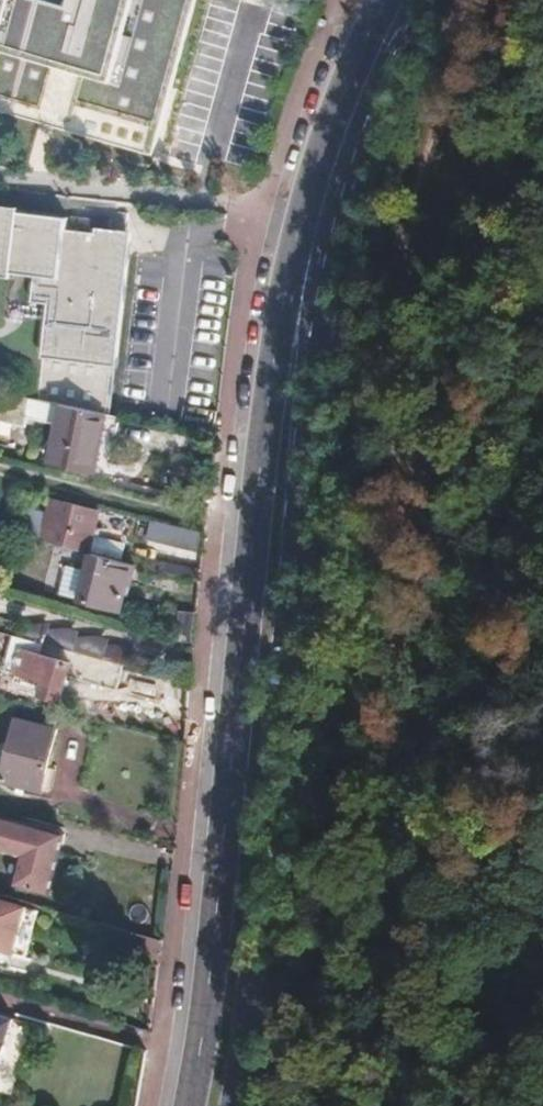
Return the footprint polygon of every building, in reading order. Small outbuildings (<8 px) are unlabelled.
[(148,156),(192,0),(0,0),(0,114),(148,156)] [(111,370),(125,242),(64,233),(65,222),(0,213),(0,260),(31,265),(28,292),(43,295),(37,352),(111,370)] [(107,414),(111,370),(37,352),(31,399),(73,407),(107,414)] [(63,464),(73,407),(31,399),(0,393),(0,426),(20,431),(23,421),(53,428),(46,459),(63,464)] [(92,472),(107,414),(73,407),(63,464),(92,472)] [(49,505),(40,542),(78,552),(87,514),(49,505)] [(38,539),(43,510),(25,508),(21,536),(38,539)] [(123,602),(132,565),(91,555),(81,591),(123,602)] [(120,613),(123,602),(81,591),(78,600),(120,613)] [(194,621),(195,615),(180,613),(179,617),(194,621)] [(193,641),(194,621),(179,617),(176,641),(189,645),(193,641)] [(39,643),(42,629),(18,622),(14,636),(39,643)] [(39,643),(120,664),(123,652),(42,629),(39,643)] [(114,690),(120,664),(39,643),(14,636),(7,652),(15,655),(9,680),(37,688),(36,692),(57,698),(63,676),(114,690)] [(14,715),(13,719),(54,730),(55,726),(14,715)] [(13,719),(0,766),(0,777),(37,788),(54,730),(13,719)] [(58,842),(61,831),(0,815),(0,828),(58,842)] [(58,842),(0,828),(0,847),(19,852),(13,873),(48,882),(58,842)] [(46,888),(48,882),(13,873),(11,879),(46,888)] [(0,900),(0,966),(6,968),(11,955),(23,959),(36,911),(0,900)] [(108,949),(155,963),(158,939),(114,926),(108,949)] [(9,1022),(0,1019),(0,1051),(9,1022)]
